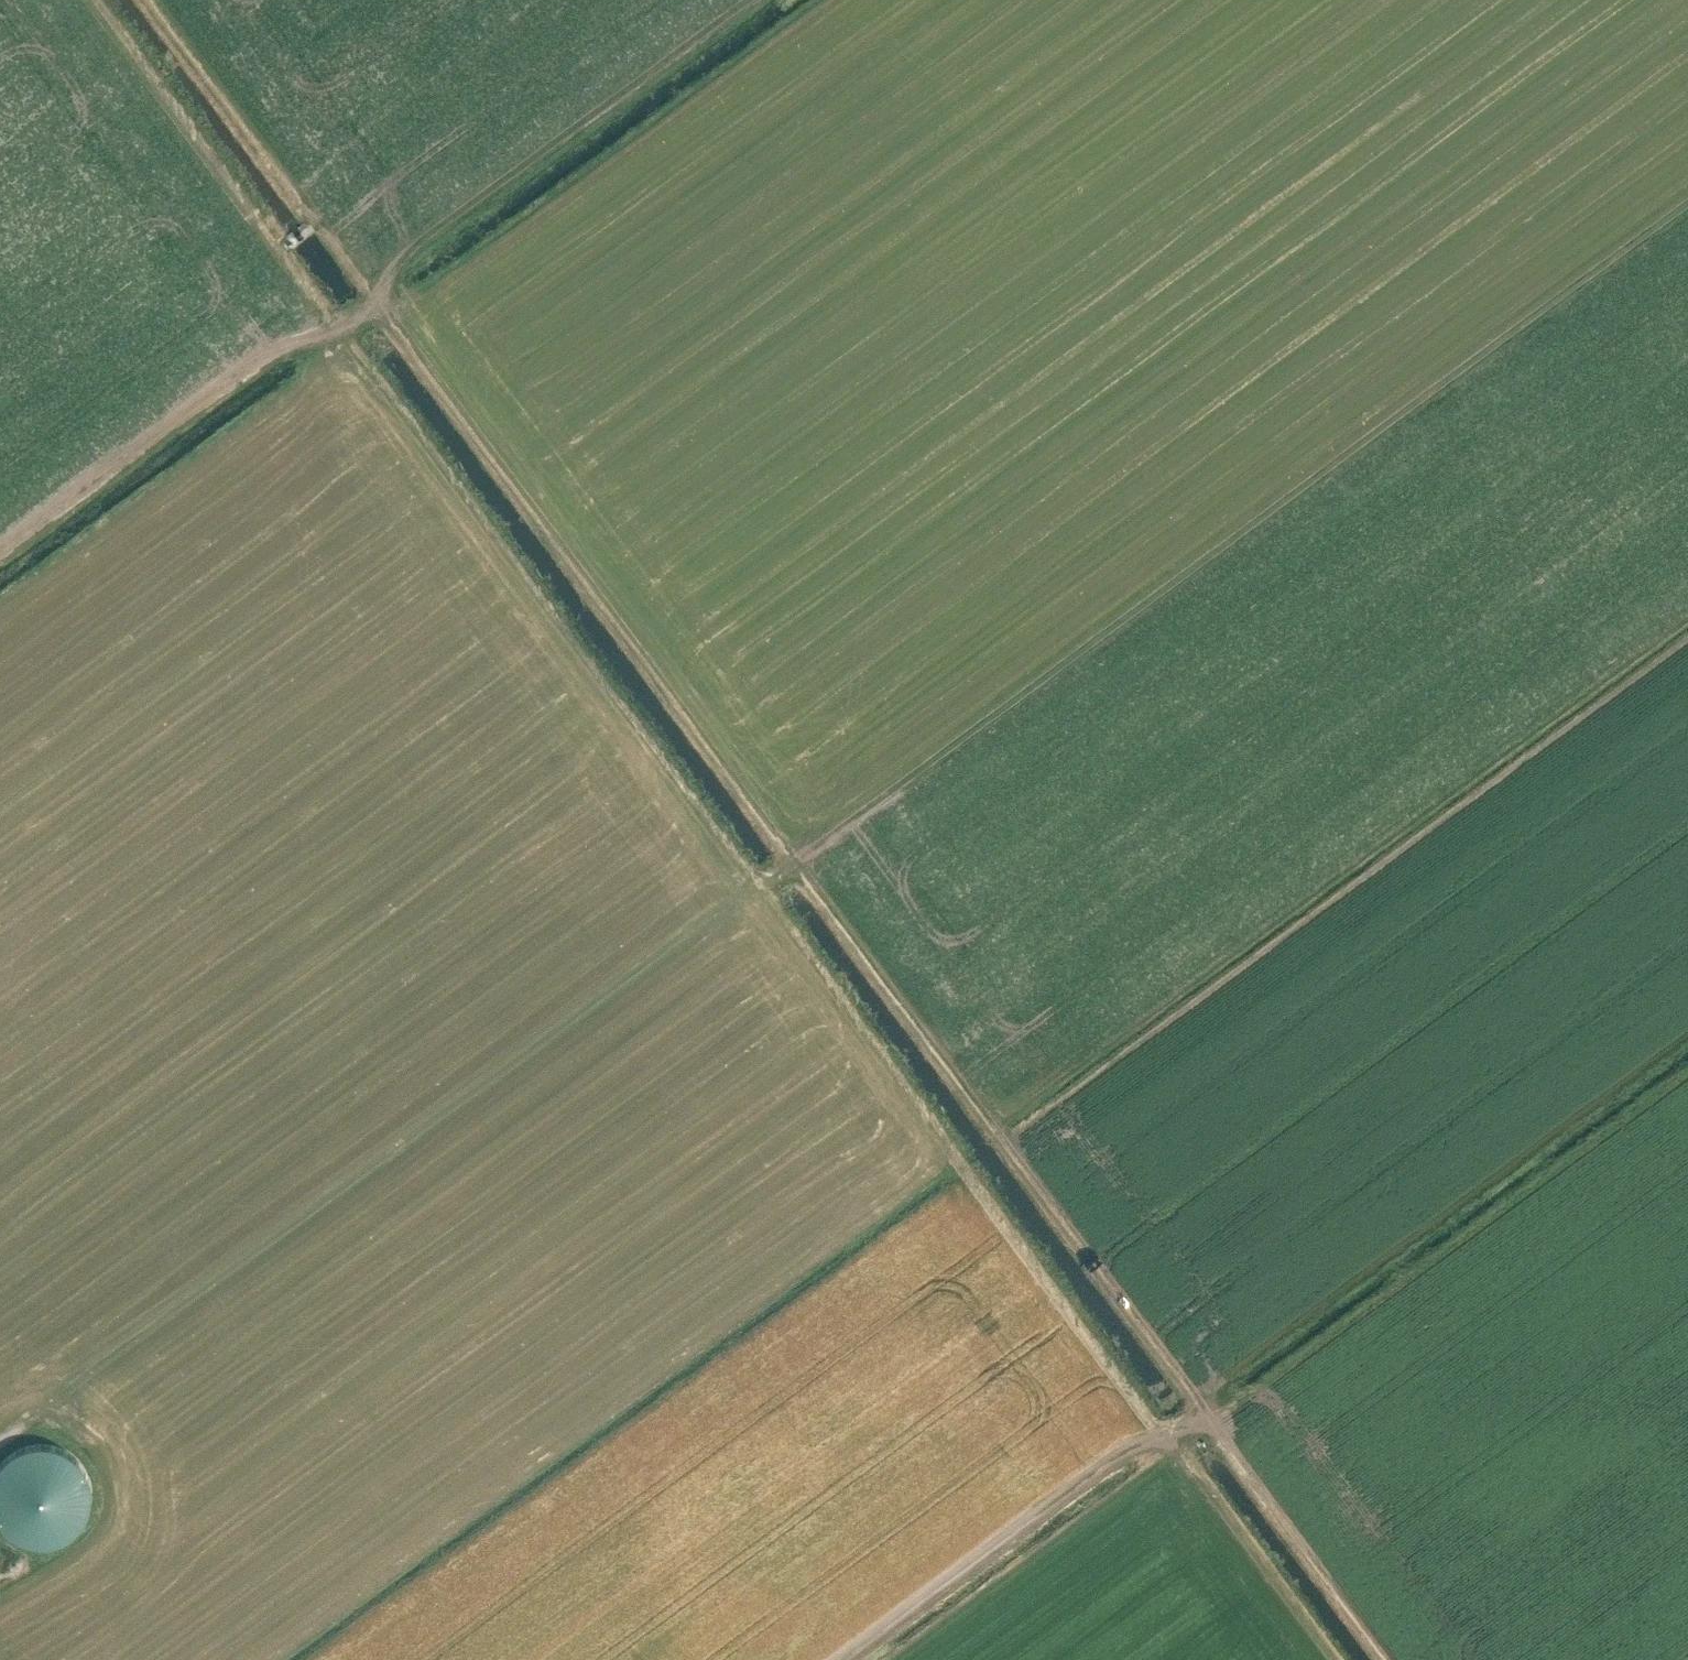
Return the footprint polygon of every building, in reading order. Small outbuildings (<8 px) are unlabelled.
[(57,1446),(48,1445),(39,1445),(29,1446),(18,1450),(13,1452),(10,1454),(6,1458),(2,1462),(0,1465),(0,1528),(5,1534),(15,1541),(26,1546),(37,1549),(49,1548),(59,1545),(66,1542),(75,1535),(84,1526),(89,1516),(93,1505),(93,1491),(90,1480),(85,1468),(79,1461),(74,1456),(67,1451),(57,1446)]
